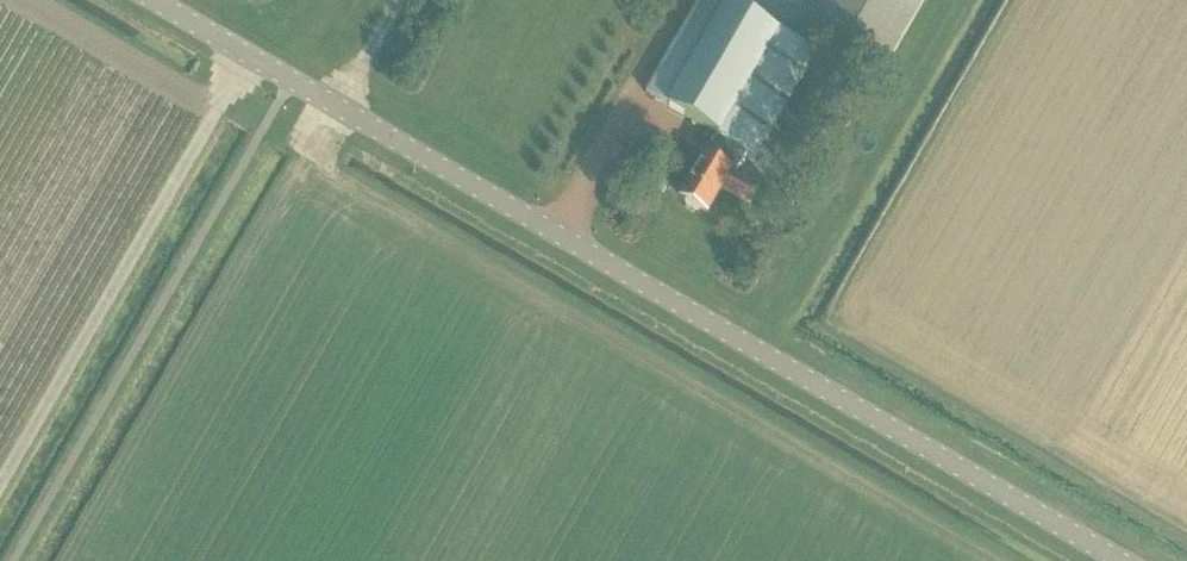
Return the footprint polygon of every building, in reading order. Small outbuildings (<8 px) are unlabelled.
[(819,53),(725,0),(701,0),(648,92),(717,134),(681,196),(710,213),(723,189),(750,205),(760,186),(737,173),(748,154),(757,159),(819,53)] [(883,75),(927,0),(823,0),(805,31),(883,75)] [(815,82),(799,113),(821,124),(837,94),(815,82)]
